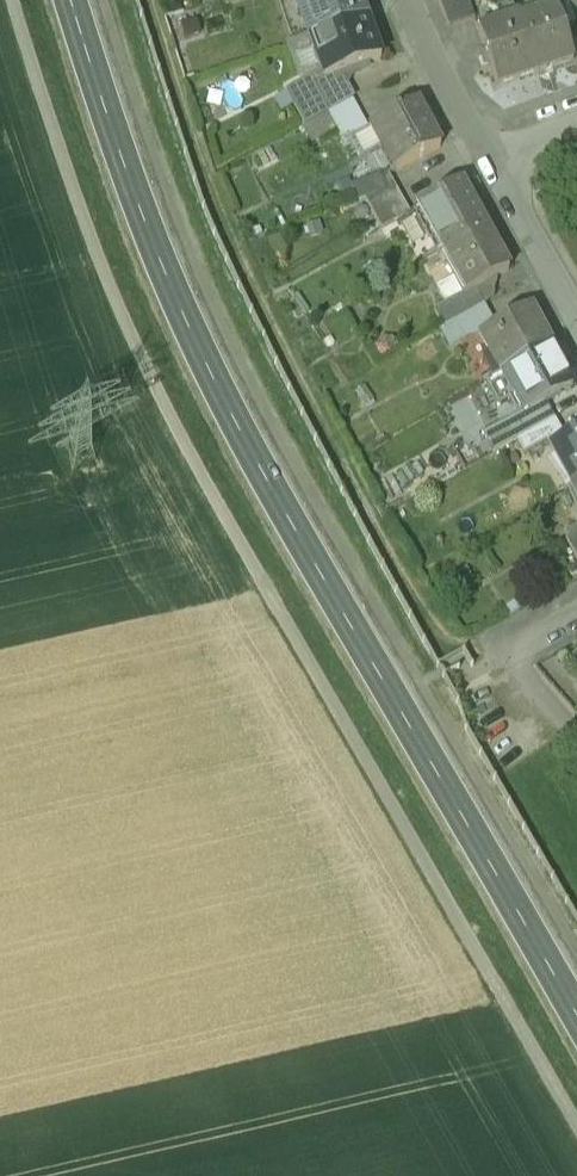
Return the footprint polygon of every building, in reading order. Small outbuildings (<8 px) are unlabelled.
[(314,39),(366,21),(358,0),(300,0),(314,39)] [(450,28),(475,21),(468,0),(439,0),(450,28)] [(562,29),(575,24),(569,4),(567,0),(550,0),(555,18),(558,17),(562,29)] [(522,29),(537,73),(572,61),(562,29),(558,17),(555,18),(522,29)] [(518,19),(477,33),(495,87),(537,73),(522,29),(518,19)] [(380,62),(366,21),(314,39),(309,41),(321,75),(324,82),(339,77),(380,62)] [(324,82),(321,75),(286,92),(304,127),(327,115),(352,102),(339,77),(324,82)] [(367,130),(352,102),(327,115),(343,144),(367,130)] [(415,105),(369,130),(393,175),(440,149),(415,105)] [(365,201),(392,192),(384,178),(351,188),(356,204),(365,201)] [(442,255),(446,253),(484,231),(485,231),(460,185),(418,209),(442,255)] [(396,191),(392,192),(365,201),(381,231),(410,216),(396,191)] [(507,273),(484,231),(446,253),(469,293),(469,294),(474,291),(507,273)] [(483,308),(474,291),(469,294),(469,293),(446,305),(456,323),(483,308)] [(492,324),(483,308),(456,323),(465,339),(492,324)] [(496,355),(505,372),(549,348),(529,310),(479,338),(490,358),(496,355)] [(572,389),(549,348),(505,372),(527,411),(528,413),(545,404),(572,389)] [(528,413),(527,411),(482,436),(493,456),(515,443),(553,422),(545,404),(528,413)] [(565,443),(553,422),(515,443),(523,459),(548,445),(551,451),(565,443)] [(572,488),(576,485),(576,436),(565,443),(551,451),(572,488)] [(566,542),(576,561),(576,535),(566,542)]
